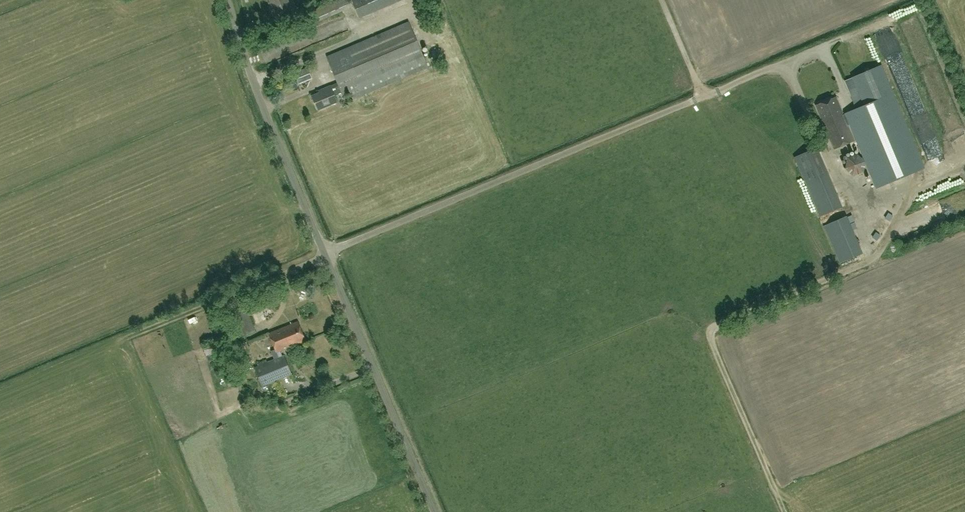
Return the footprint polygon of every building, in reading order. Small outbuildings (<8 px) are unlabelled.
[(276,15),(280,13),(283,21),(297,15),(292,4),(289,5),(287,0),(270,0),(276,15)] [(313,11),(317,21),(352,5),(349,0),(336,0),(313,11)] [(360,18),(402,0),(352,0),(360,18)] [(327,58),(338,84),(324,90),(324,92),(312,97),(318,111),(337,103),(335,97),(342,93),(342,94),(350,91),(353,99),(428,67),(409,23),(327,58)] [(289,61),(291,68),(305,64),(303,56),(289,61)] [(489,68),(497,66),(494,58),(487,61),(489,68)] [(853,77),(865,106),(846,114),(865,160),(866,163),(873,180),(876,188),(923,168),(892,94),(893,94),(881,66),(853,77)] [(296,80),(298,86),(313,81),(311,74),(296,80)] [(816,105),(834,149),(854,141),(836,97),(816,105)] [(841,208),(839,204),(817,148),(795,157),(817,213),(819,217),(841,208)] [(866,163),(865,160),(859,154),(847,157),(845,169),(853,176),(864,171),(866,163)] [(879,209),(879,212),(889,213),(890,201),(882,200),(881,209),(879,209)] [(239,338),(256,331),(246,309),(229,316),(239,338)] [(306,341),(298,321),(268,333),(276,353),(306,341)] [(202,347),(205,356),(218,352),(215,343),(202,347)] [(292,374),(285,356),(254,368),(262,386),(292,374)] [(285,393),(294,389),(291,383),(283,386),(285,393)]
